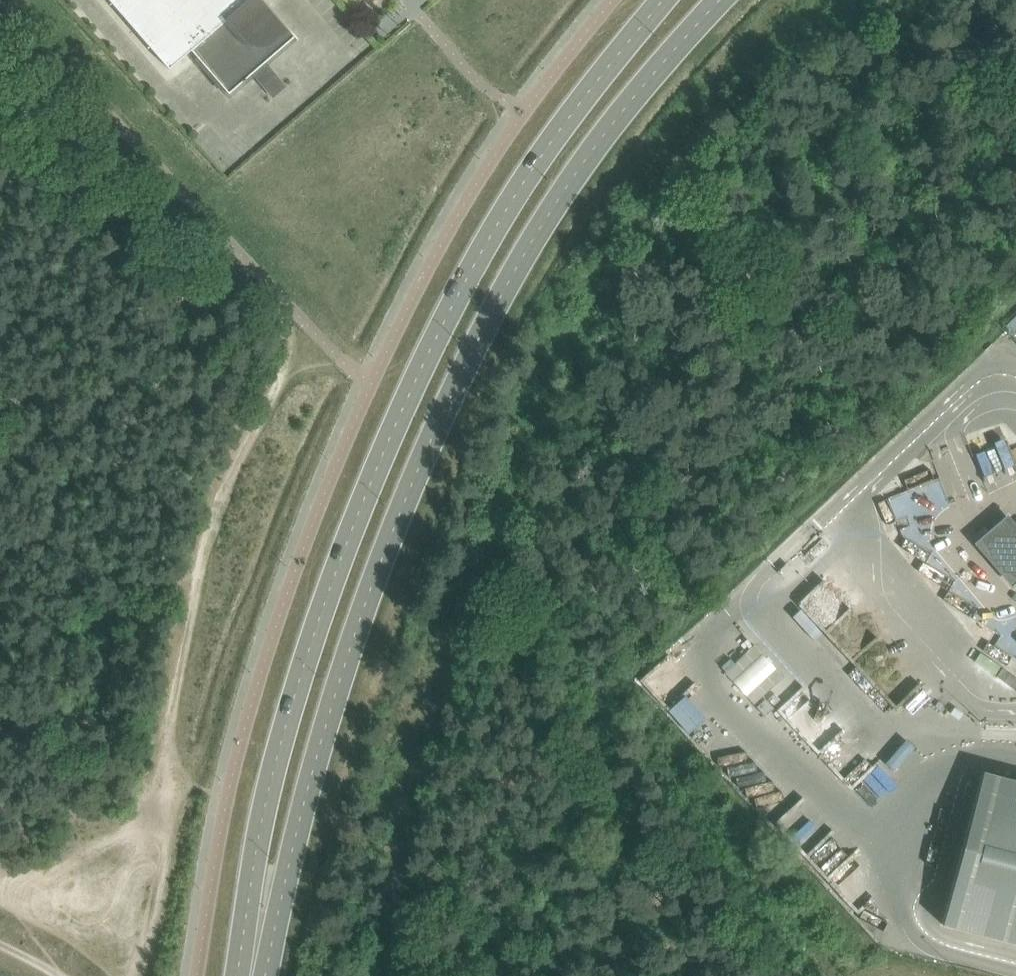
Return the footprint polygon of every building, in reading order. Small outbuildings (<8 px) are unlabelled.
[(197,57),(229,94),(252,75),(254,77),(268,65),(266,62),(294,38),(297,40),(298,39),(264,0),(109,0),(169,70),(191,51),(197,57)] [(976,549),(1014,593),(1015,591),(1015,528),(1009,520),(976,549)] [(978,539),(988,530),(985,527),(975,535),(978,539)] [(793,570),(787,563),(778,572),(784,579),(793,570)] [(729,677),(731,680),(753,704),(783,677),(754,646),(725,673),(729,677)] [(756,707),(765,716),(774,708),(765,699),(756,707)] [(982,772),(982,775),(942,924),(1015,944),(1015,781),(982,772)]
